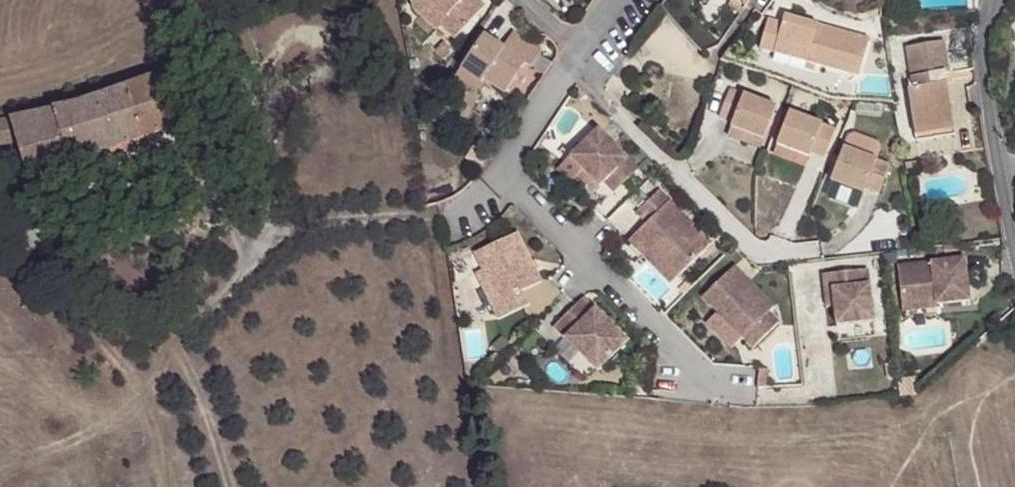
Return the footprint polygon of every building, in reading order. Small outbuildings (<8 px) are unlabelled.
[(469,21),(454,7),(460,0),(416,0),(418,10),(435,27),(440,22),(455,36),(469,21)] [(469,21),(483,7),(476,0),(460,0),(454,7),(469,21)] [(818,29),(822,20),(787,10),(783,19),(770,17),(762,44),(861,73),(871,36),(838,25),(836,34),(818,29)] [(838,25),(822,20),(818,29),(836,34),(838,25)] [(461,68),(481,83),(483,84),(486,78),(505,92),(527,62),(533,68),(544,51),(520,34),(509,49),(485,34),(461,68)] [(946,42),(908,47),(912,88),(907,89),(911,128),(951,123),(946,85),(940,86),(939,76),(945,75),(950,74),(946,42)] [(195,86),(191,75),(197,73),(194,64),(156,78),(163,98),(195,86)] [(477,90),(481,83),(461,68),(457,75),(477,90)] [(156,78),(101,98),(85,103),(56,110),(68,161),(119,145),(173,127),(163,98),(156,78)] [(584,100),(590,94),(581,85),(576,92),(584,100)] [(730,125),(749,132),(764,139),(776,104),(729,86),(718,115),(731,120),(730,125)] [(788,146),(808,154),(810,149),(825,153),(834,125),(788,107),(776,142),(788,146)] [(56,110),(14,121),(0,122),(0,146),(18,142),(26,174),(68,161),(56,110)] [(951,123),(911,128),(913,139),(952,135),(951,123)] [(746,140),(749,132),(730,125),(727,133),(746,140)] [(618,189),(639,169),(600,128),(572,155),(601,185),(608,178),(618,189)] [(749,132),(746,140),(761,145),(764,139),(749,132)] [(843,149),(877,162),(881,150),(878,143),(853,134),(847,137),(843,149)] [(776,142),(773,152),(786,156),(788,146),(776,142)] [(68,161),(80,199),(131,183),(119,145),(68,161)] [(806,163),(808,154),(788,146),(786,156),(806,163)] [(889,167),(877,162),(843,149),(831,184),(835,185),(863,196),(865,197),(867,192),(879,197),(889,167)] [(601,185),(572,155),(558,169),(571,183),(580,174),(596,190),(601,185)] [(648,157),(639,166),(650,176),(658,168),(648,157)] [(863,196),(835,185),(832,194),(860,204),(863,196)] [(649,223),(638,234),(680,276),(714,243),(662,189),(639,212),(649,223)] [(476,252),(485,269),(500,301),(493,304),(500,319),(507,315),(529,304),(523,291),(543,281),(519,232),(476,252)] [(638,234),(631,240),(672,283),(680,276),(638,234)] [(962,258),(895,265),(900,303),(933,300),(933,305),(967,301),(962,258)] [(734,265),(702,296),(717,311),(742,336),(752,347),(778,322),(768,311),(774,305),(734,265)] [(866,268),(851,270),(853,285),(867,284),(866,268)] [(485,269),(478,272),(493,304),(500,301),(485,269)] [(821,274),(822,289),(830,288),(832,306),(834,324),(872,320),(867,284),(853,285),(851,270),(821,274)] [(830,288),(822,289),(825,307),(832,306),(830,288)] [(585,296),(555,326),(566,337),(598,369),(628,341),(585,296)] [(933,300),(900,303),(901,313),(934,309),(933,305),(933,300)] [(742,336),(717,311),(707,322),(731,347),(742,336)] [(872,320),(834,324),(836,340),(873,335),(872,320)] [(556,347),(570,360),(580,351),(566,337),(556,347)] [(764,368),(754,368),(755,384),(756,384),(764,384),(764,368)]
